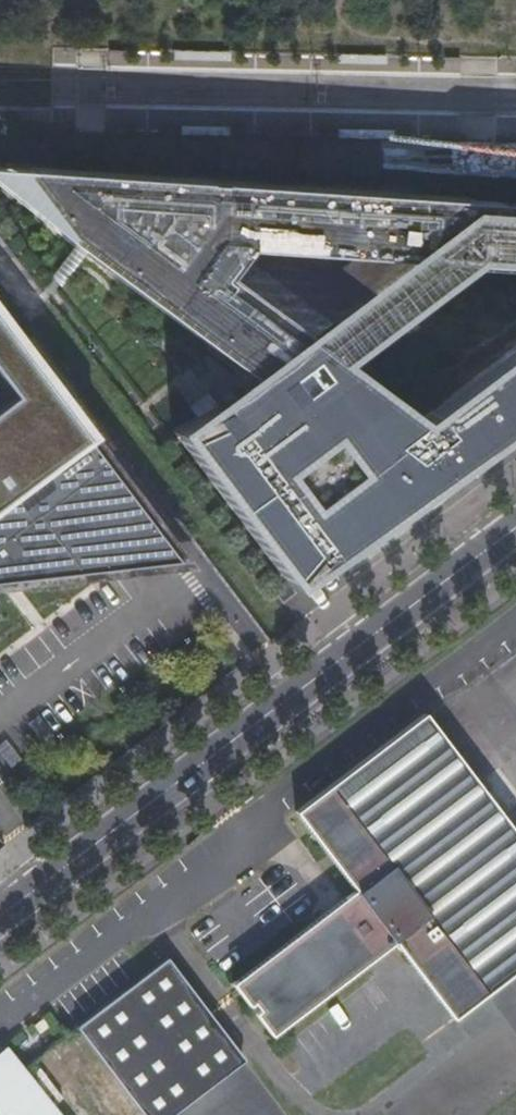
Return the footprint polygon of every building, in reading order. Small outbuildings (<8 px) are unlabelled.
[(182,125),(181,135),(231,136),(231,126),(182,125)] [(491,199),(297,186),(84,171),(8,167),(58,233),(102,265),(156,305),(252,376),(213,406),(168,431),(247,534),(289,590),(322,551),(348,533),(352,538),(354,537),(350,532),(392,501),(395,505),(455,461),(452,457),(515,411),(515,201),(491,199)] [(175,561),(0,326),(0,582),(175,561)] [(515,969),(515,837),(422,714),(293,811),(354,892),(235,983),(272,1032),(367,960),(392,941),(451,1019),(515,969)] [(80,1031),(144,1114),(176,1114),(246,1062),(171,962),(147,980),(80,1031)] [(26,1071),(8,1049),(0,1056),(0,1114),(61,1114),(26,1071)]
